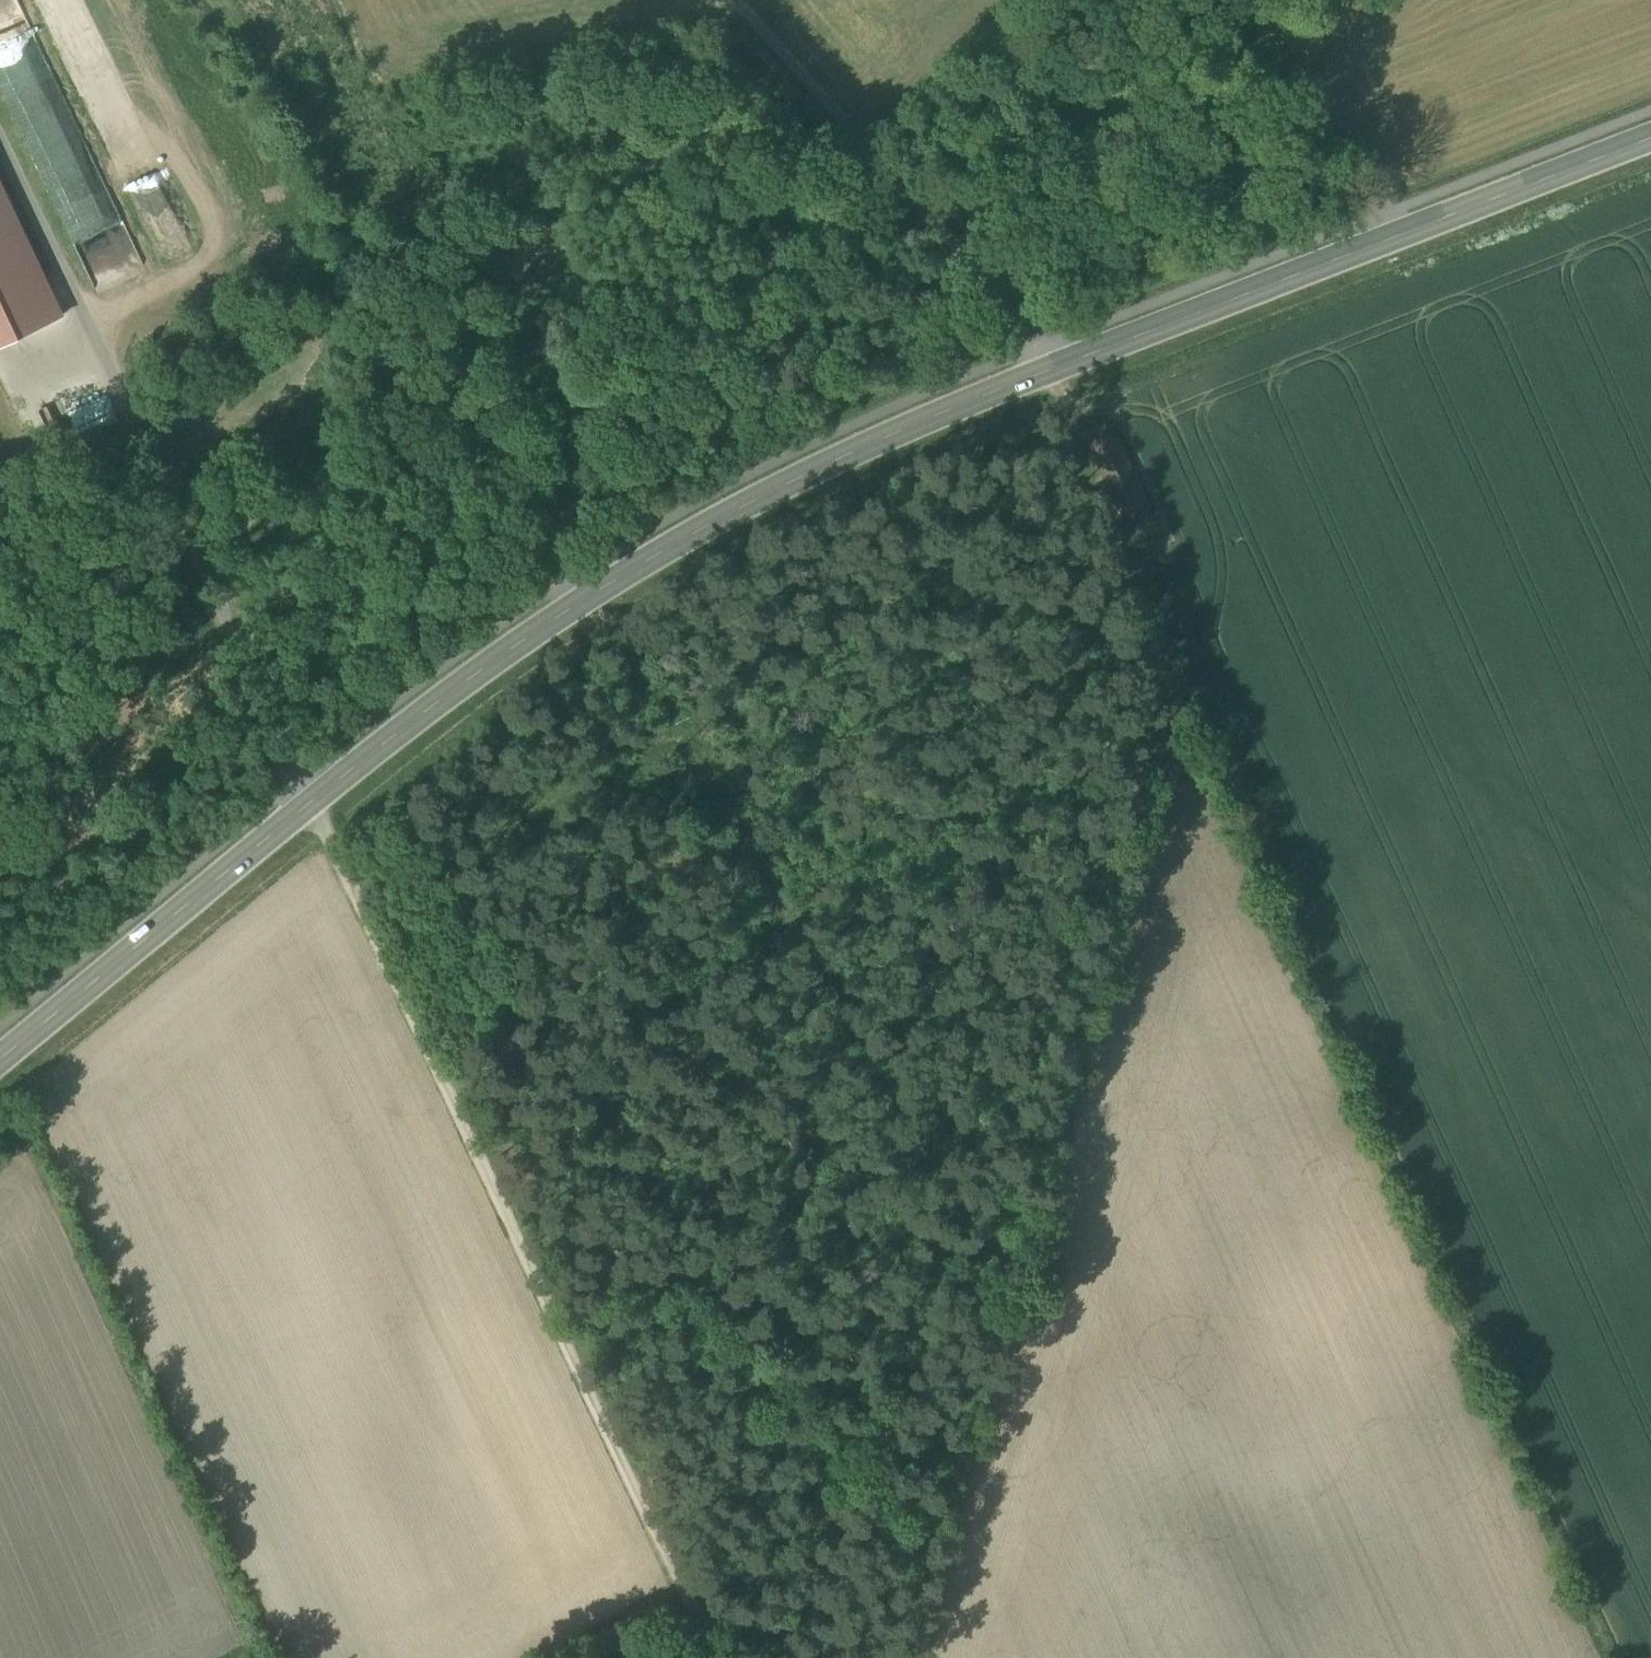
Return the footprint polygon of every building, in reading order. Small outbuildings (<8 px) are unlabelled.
[(0,184),(0,344),(61,315),(0,184)] [(1087,441),(1126,527),(1152,515),(1112,430),(1108,432),(1104,423),(1089,430),(1093,438),(1087,441)]
